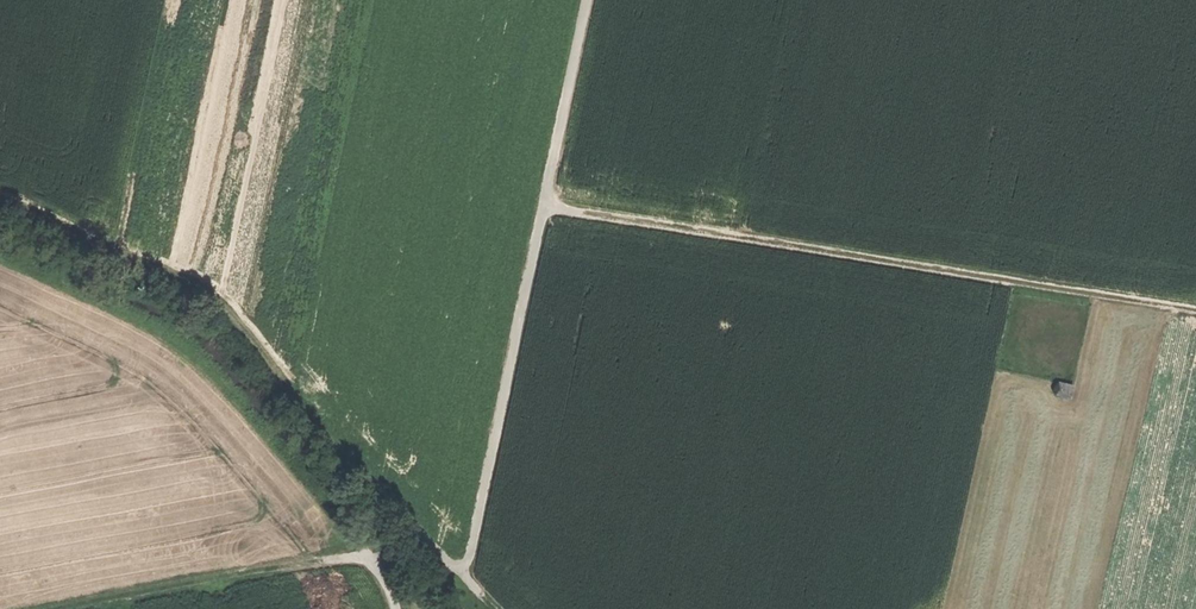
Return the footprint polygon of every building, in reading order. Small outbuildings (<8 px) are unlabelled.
[(1070,400),(1073,388),(1059,384),(1056,396),(1070,400)]
